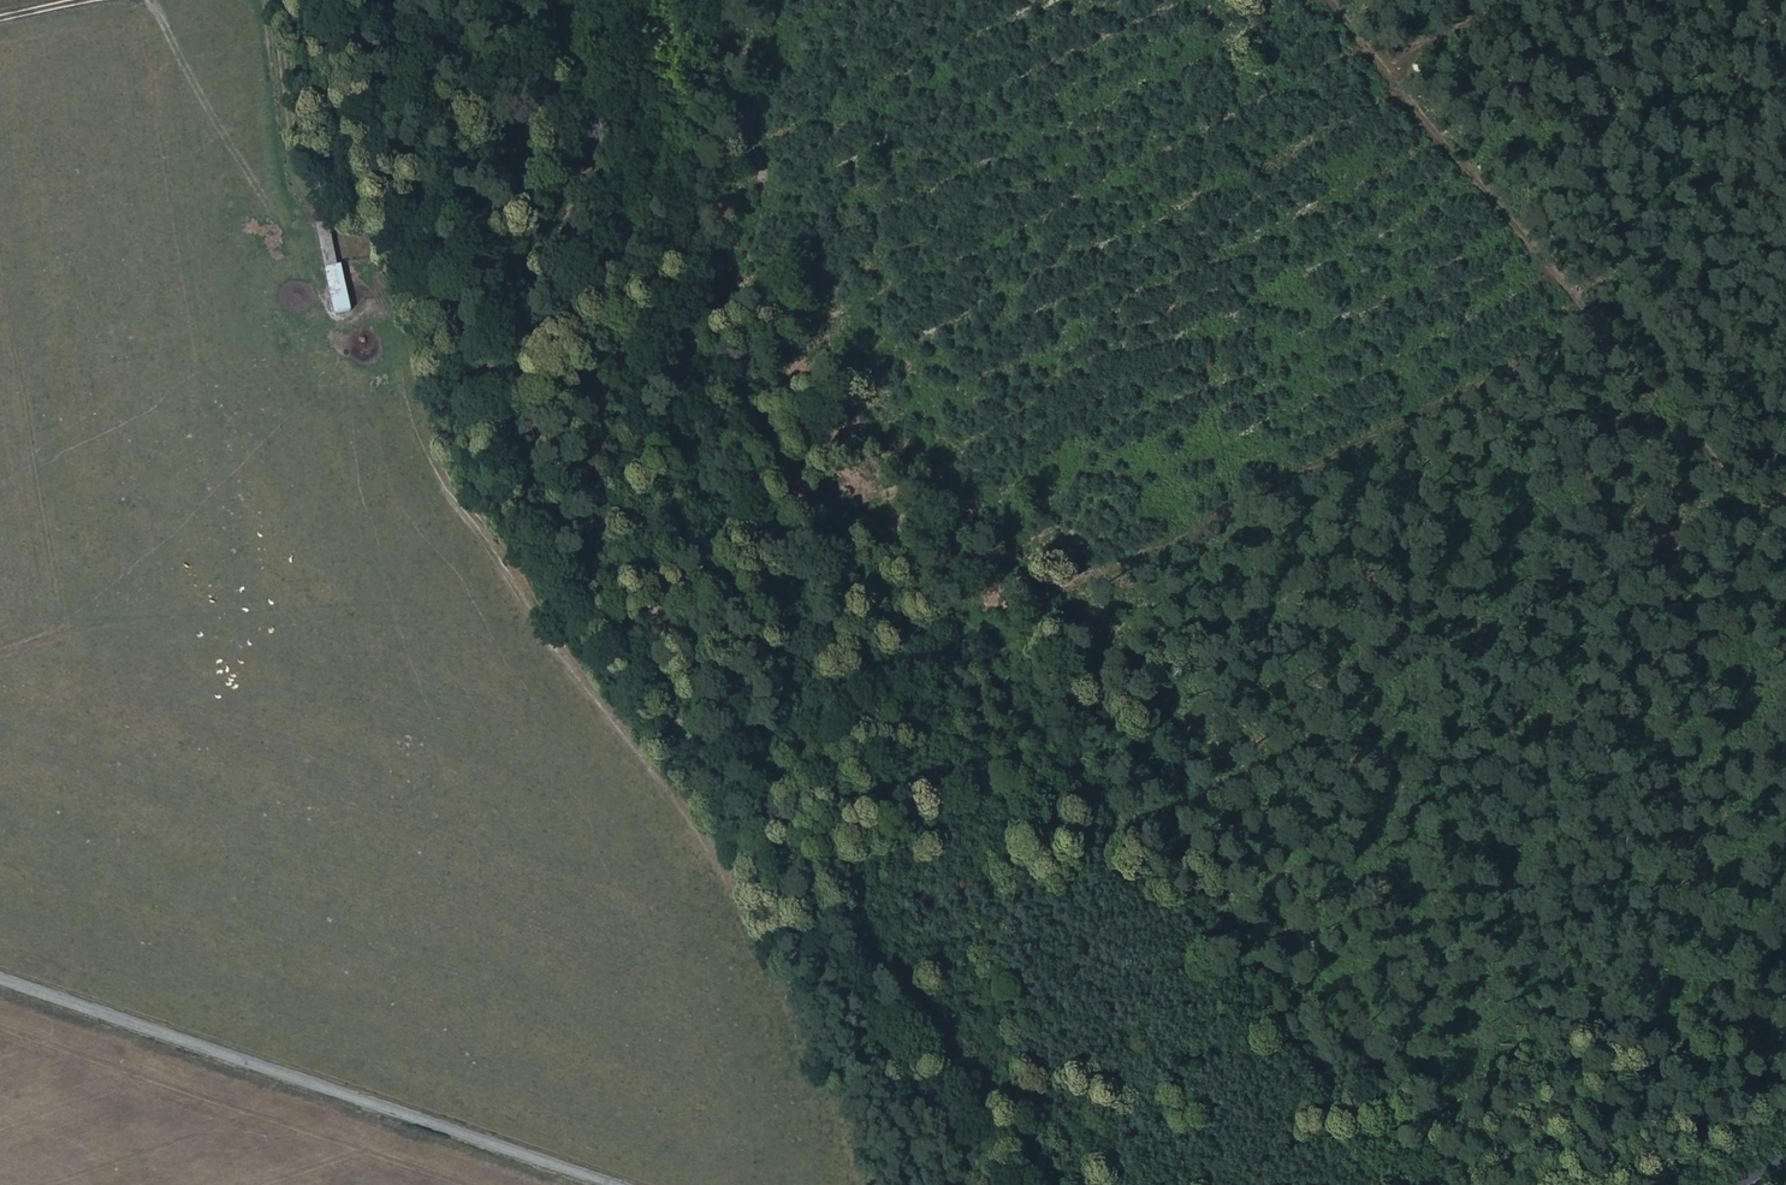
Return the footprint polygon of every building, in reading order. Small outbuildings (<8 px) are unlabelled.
[(330,221),(317,224),(326,267),(339,264),(330,221)] [(338,327),(356,324),(344,264),(326,268),(338,327)]
